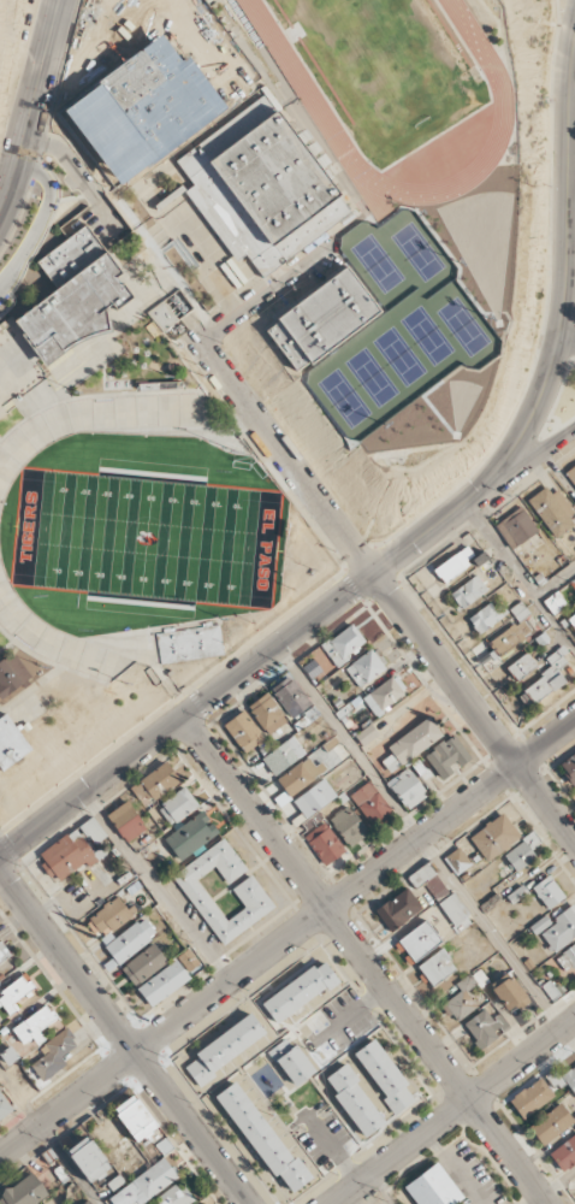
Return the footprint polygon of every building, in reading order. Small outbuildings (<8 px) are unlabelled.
[(176,161),(263,96),(273,107),(274,110),(278,110),(277,111),(340,194),(339,197),(350,211),(350,212),(350,213),(326,231),(328,236),(327,238),(308,253),(306,254),(304,253),(302,249),(263,278),(247,255),(237,261),(220,240),(185,193),(195,185),(176,161)] [(14,321),(25,334),(23,335),(46,366),(47,365),(48,366),(65,353),(73,347),(78,343),(89,338),(96,336),(106,334),(112,332),(112,330),(114,331),(113,319),(107,319),(106,309),(112,303),(117,309),(119,309),(134,299),(135,297),(135,296),(134,294),(132,293),(125,283),(121,285),(117,278),(123,273),(107,253),(105,252),(105,248),(88,225),(37,262),(55,285),(55,288),(57,290),(14,321)] [(278,319),(348,266),(379,309),(379,313),(312,365),(309,362),(297,372),(266,331),(279,323),(278,319)] [(193,309),(179,289),(164,300),(178,320),(193,309)] [(178,321),(162,301),(148,312),(163,332),(178,321)] [(574,488),(574,465),(564,474),(574,488)] [(574,526),(568,516),(573,513),(556,484),(529,501),(553,539),(574,526)] [(538,532),(522,507),(495,525),(511,549),(538,532)] [(442,583),(476,559),(467,546),(433,570),(442,583)] [(449,594),(459,609),(487,591),(477,576),(449,594)] [(566,604),(557,591),(543,601),(552,614),(566,604)] [(467,617),(476,633),(502,619),(493,602),(467,617)] [(518,621),(529,614),(521,602),(511,608),(518,621)] [(490,643),(500,656),(532,630),(522,618),(490,643)] [(156,635),(161,665),(224,655),(220,625),(212,626),(212,621),(204,622),(206,627),(170,632),(170,628),(164,628),(164,632),(156,635)] [(367,646),(354,624),(321,644),(334,666),(367,646)] [(334,665),(319,646),(298,662),(313,681),(334,665)] [(389,665),(374,647),(345,670),(359,688),(389,665)] [(557,670),(570,661),(561,647),(545,658),(552,669),(517,693),(528,709),(566,682),(557,670)] [(506,668),(516,681),(537,666),(526,652),(506,668)] [(1,701),(0,699),(0,661),(5,657),(25,684),(1,701)] [(376,717),(409,693),(394,674),(362,699),(376,717)] [(313,707),(290,675),(270,689),(292,720),(303,712),(310,722),(319,716),(312,707),(313,707)] [(287,722),(268,693),(248,706),(267,736),(287,722)] [(244,754),(265,741),(245,710),(224,724),(244,754)] [(4,772),(0,767),(0,720),(6,715),(32,750),(4,772)] [(442,735),(429,717),(384,750),(398,768),(442,735)] [(379,735),(371,724),(354,736),(363,747),(379,735)] [(451,769),(469,757),(454,735),(424,755),(441,780),(453,772),(451,769)] [(272,775),(305,756),(294,738),(261,757),(272,775)] [(559,766),(574,785),(574,784),(574,754),(559,766)] [(311,755),(277,779),(289,797),(323,773),(311,755)] [(182,781),(167,761),(131,787),(146,808),(182,781)] [(407,811),(428,796),(408,768),(388,782),(407,811)] [(337,795),(323,778),(293,802),(306,819),(337,795)] [(394,812),(369,781),(349,797),(374,828),(394,812)] [(158,809),(172,827),(200,805),(185,786),(158,809)] [(107,815),(134,852),(154,838),(128,801),(107,815)] [(329,821),(351,847),(369,832),(347,806),(329,821)] [(164,839),(182,862),(219,832),(202,810),(164,839)] [(520,838),(503,813),(469,837),(486,861),(520,838)] [(90,848),(107,836),(93,817),(76,829),(90,848)] [(346,851),(324,822),(304,838),(326,866),(346,851)] [(36,856),(58,885),(99,857),(77,827),(36,856)] [(531,850),(541,844),(534,833),(503,854),(515,872),(536,858),(531,850)] [(173,875),(221,945),(275,908),(253,875),(232,889),(245,908),(227,921),(200,881),(217,869),(227,885),(248,870),(225,839),(173,875)] [(471,866),(461,847),(444,857),(454,876),(471,866)] [(415,888),(438,872),(430,861),(407,877),(415,888)] [(547,910),(565,898),(549,875),(532,887),(547,910)] [(425,884),(438,899),(448,891),(435,876),(425,884)] [(422,909),(406,887),(374,911),(390,932),(422,909)] [(440,902),(456,932),(472,924),(456,893),(440,902)] [(132,917),(118,897),(86,919),(100,939),(132,917)] [(551,954),(574,937),(574,908),(573,905),(550,920),(547,915),(532,925),(551,954)] [(157,934),(143,917),(105,948),(119,965),(157,934)] [(399,938),(412,961),(441,945),(428,921),(399,938)] [(11,955),(1,941),(0,941),(0,963),(11,955)] [(135,987),(167,961),(153,943),(121,969),(135,987)] [(555,958),(565,973),(574,966),(574,944),(555,958)] [(433,987),(457,969),(442,949),(418,967),(433,987)] [(261,1003),(277,1025),(339,980),(324,958),(261,1003)] [(137,990),(152,1008),(190,978),(175,959),(137,990)] [(507,1014),(528,1002),(511,973),(490,984),(507,1014)] [(443,1003),(456,1022),(477,1007),(466,991),(476,984),(470,974),(456,984),(461,991),(443,1003)] [(19,1009),(16,1004),(37,990),(27,975),(0,993),(0,1005),(8,1017),(19,1009)] [(12,1030),(23,1044),(32,1038),(38,1045),(45,1040),(39,1032),(57,1019),(46,1004),(12,1030)] [(462,1025),(482,1050),(500,1035),(510,1027),(500,1014),(492,1020),(484,1009),(462,1025)] [(182,1063),(198,1086),(267,1035),(251,1013),(182,1063)] [(44,1056),(30,1065),(42,1082),(66,1065),(60,1057),(78,1045),(67,1028),(39,1048),(44,1056)] [(378,1037),(354,1052),(393,1116),(417,1100),(378,1037)] [(290,1049),(284,1041),(269,1054),(296,1087),(318,1070),(296,1044),(290,1049)] [(387,1122),(346,1063),(322,1080),(363,1139),(387,1122)] [(574,1097),(574,1066),(561,1075),(574,1097)] [(545,1076),(554,1090),(564,1083),(555,1070),(545,1076)] [(522,1119),(554,1096),(540,1077),(509,1100),(522,1119)] [(215,1097),(288,1196),(309,1180),(238,1080),(215,1097)] [(14,1111),(0,1092),(0,1121),(14,1111)] [(137,1143),(158,1127),(134,1096),(113,1111),(137,1143)] [(574,1122),(560,1104),(530,1128),(544,1146),(574,1122)] [(563,1172),(574,1163),(574,1134),(549,1154),(563,1172)] [(87,1183),(110,1170),(90,1137),(68,1150),(87,1183)] [(164,1158),(105,1199),(109,1203),(144,1203),(179,1179),(164,1158)] [(438,1162),(403,1187),(416,1203),(457,1203),(458,1203),(464,1198),(438,1162)] [(49,1197),(34,1172),(0,1193),(0,1203),(1,1203),(37,1203),(49,1197)] [(148,1203),(149,1203),(192,1203),(194,1203),(183,1184),(148,1203)]
